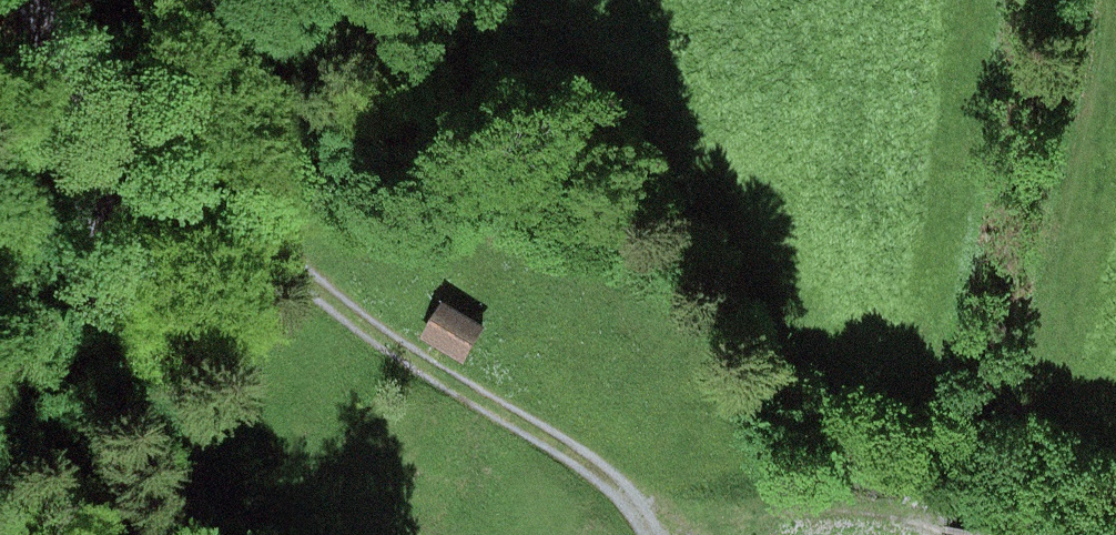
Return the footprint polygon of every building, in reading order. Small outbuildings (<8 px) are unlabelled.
[(481,331),(438,307),(419,340),(463,364),(481,331)]
